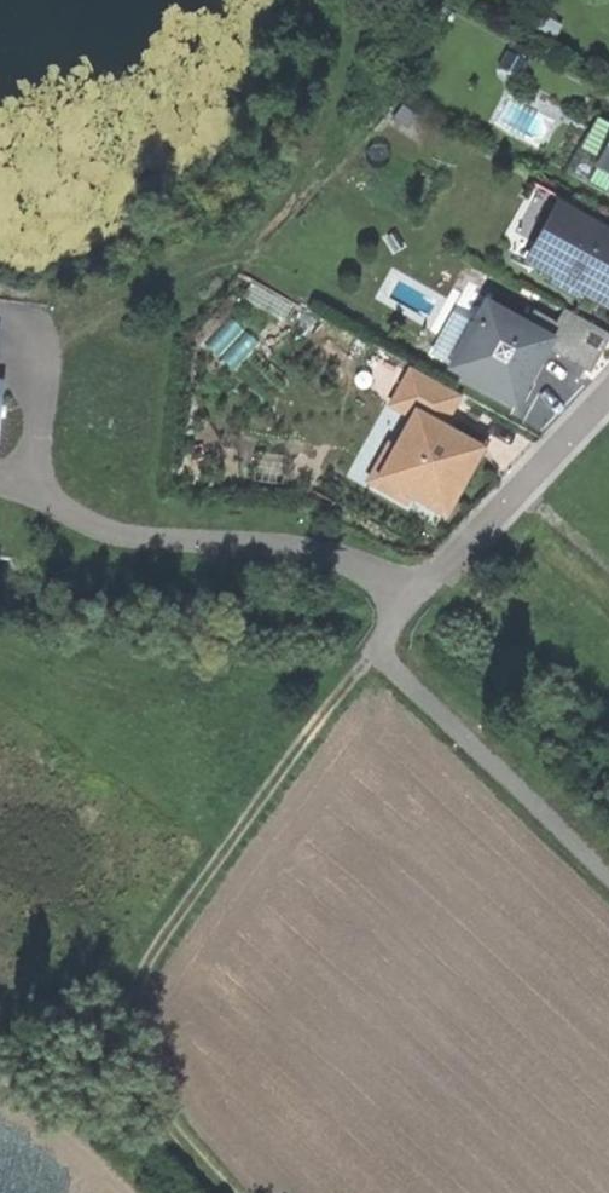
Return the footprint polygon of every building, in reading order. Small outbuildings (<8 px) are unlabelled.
[(599,160),(608,166),(608,143),(599,160)] [(555,200),(520,265),(608,312),(608,228),(555,200)] [(553,337),(486,301),(450,366),(517,403),(553,337)] [(452,309),(431,345),(442,352),(463,316),(452,309)] [(469,389),(408,357),(381,408),(403,420),(392,441),(384,437),(363,476),(405,499),(408,493),(447,514),(484,446),(448,427),(469,389)]
